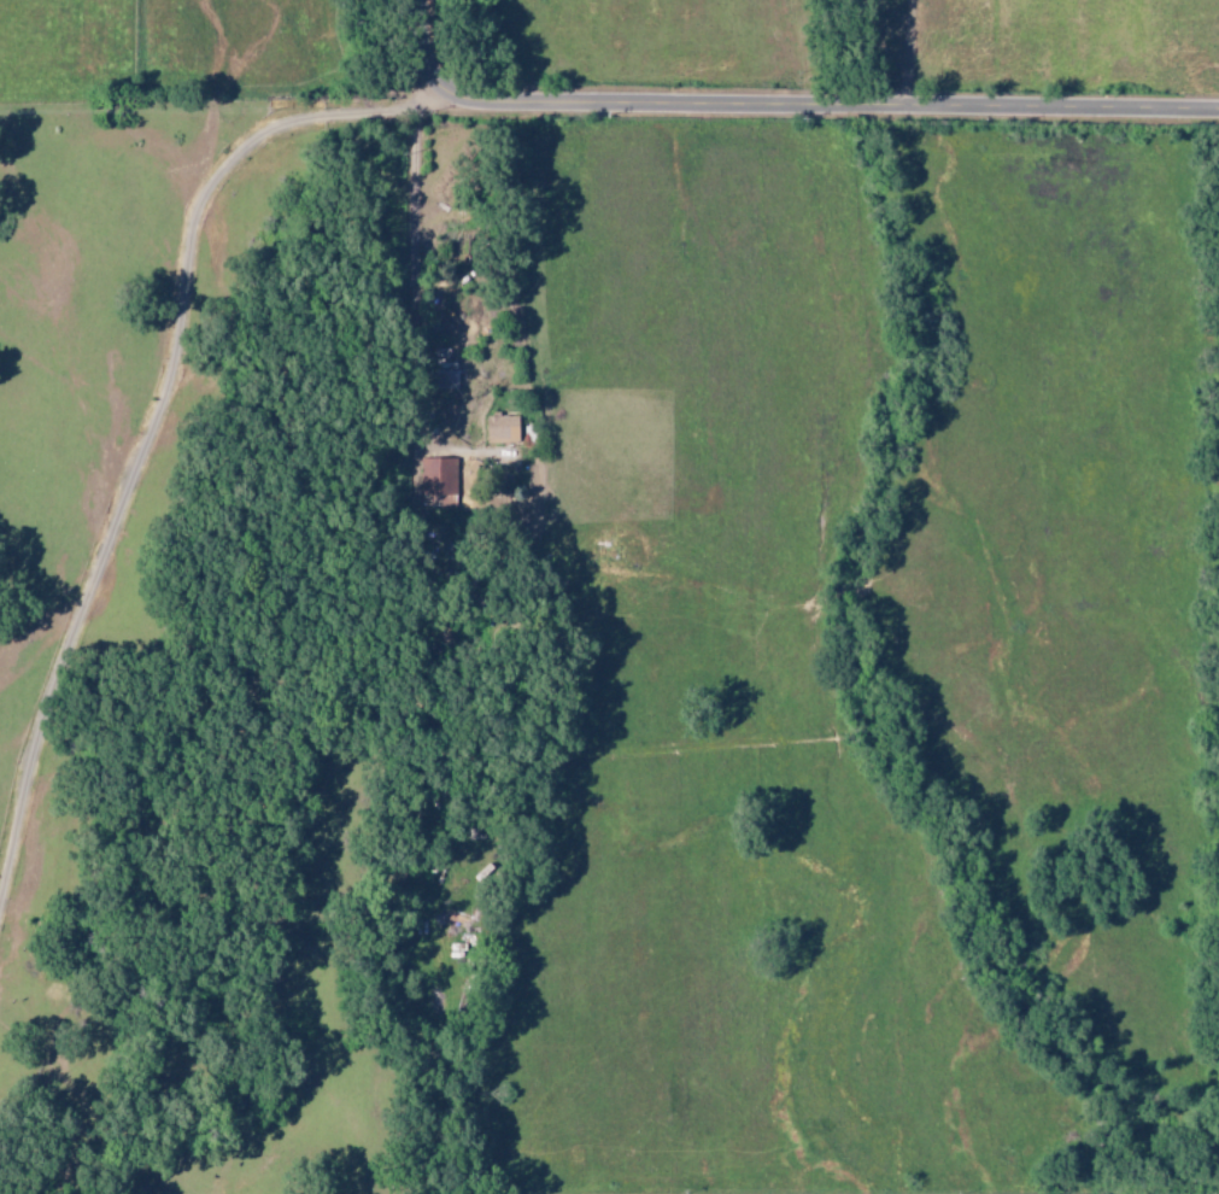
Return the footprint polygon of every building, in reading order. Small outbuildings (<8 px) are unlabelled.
[(520,416),(488,415),(487,443),(519,443),(520,416)] [(457,458),(423,458),(422,505),(456,506),(457,458)]
